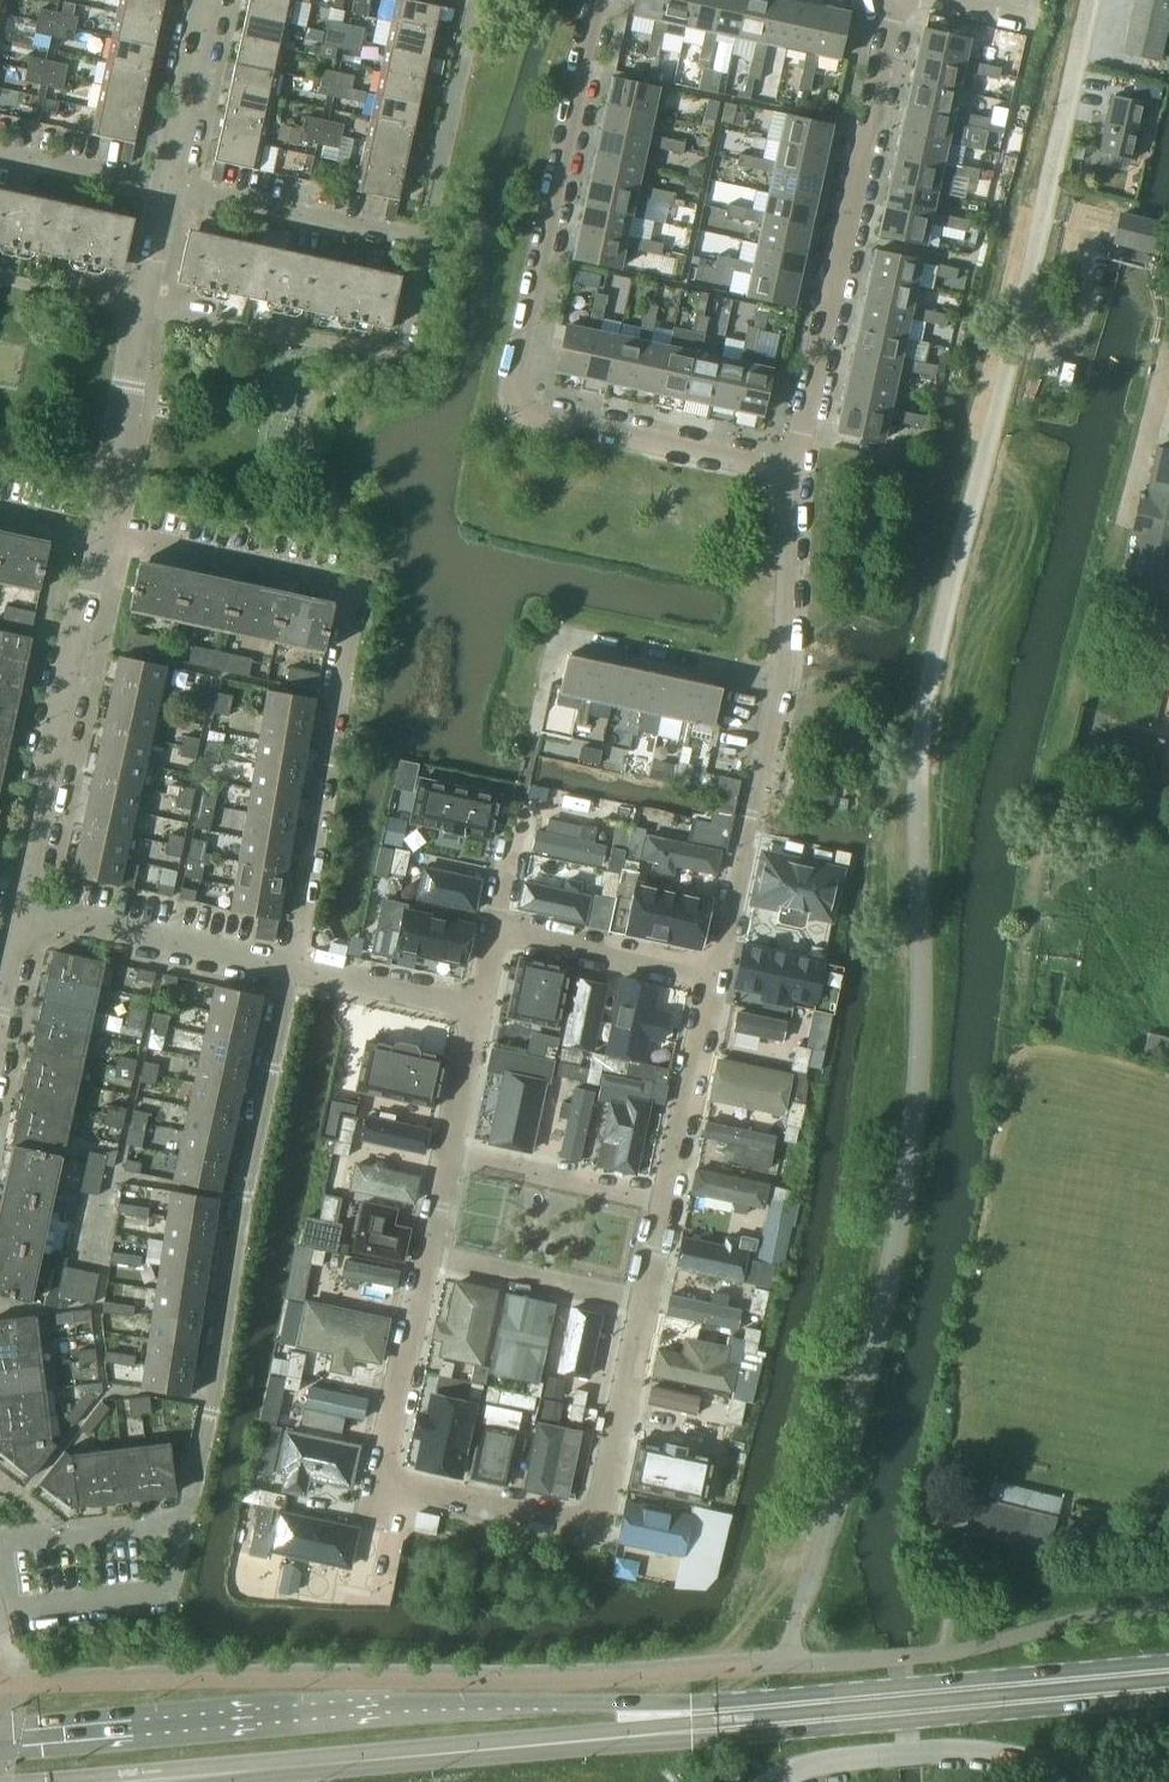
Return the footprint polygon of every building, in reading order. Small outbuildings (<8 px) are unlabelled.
[(117,13),(160,23),(165,0),(120,0),(117,13)] [(290,0),(249,0),(246,15),(289,25),(294,1),(290,0)] [(333,9),(341,11),(344,0),(335,0),(333,9)] [(351,13),(367,17),(371,0),(354,0),(351,13)] [(408,0),(396,0),(391,23),(435,32),(440,7),(408,0)] [(633,14),(654,19),(660,20),(664,0),(636,0),(633,14)] [(685,26),(691,0),(664,0),(660,20),(654,19),(646,54),(646,56),(652,57),(658,58),(658,57),(663,33),(683,37),(685,26)] [(685,26),(705,30),(710,31),(717,0),(691,0),(685,26)] [(705,30),(701,48),(712,51),(716,32),(736,36),(744,0),(717,0),(710,31),(705,30)] [(770,0),(744,0),(736,36),(732,55),(751,59),(755,41),(761,42),(770,0)] [(755,41),(751,59),(763,62),(767,43),(787,47),(796,2),(786,0),(770,0),(761,42),(755,41)] [(1168,16),(1168,0),(1133,0),(1121,52),(1159,60),(1168,16)] [(821,8),(796,2),(787,47),(806,52),(812,53),(821,8)] [(812,53),(806,52),(802,70),(814,72),(818,54),(838,58),(848,13),(821,8),(812,53)] [(40,9),(37,22),(53,25),(56,13),(40,9)] [(160,23),(117,13),(112,37),(155,47),(160,23)] [(78,18),(62,14),(59,26),(75,30),(78,18)] [(289,25),(246,15),(240,39),(284,49),(289,25)] [(326,20),(324,32),(340,36),(343,24),(326,20)] [(53,25),(37,22),(35,34),(51,37),(53,25)] [(435,32),(391,23),(386,47),(430,56),(435,32)] [(364,28),(348,25),(345,38),(362,41),(364,28)] [(75,30),(59,26),(56,39),(73,42),(75,30)] [(968,39),(926,30),(927,29),(924,28),(917,56),(963,66),(961,72),(980,76),(982,64),(964,60),(968,39)] [(340,36),(324,32),(321,45),(337,48),(340,36)] [(155,47),(112,37),(107,61),(150,71),(155,47)] [(362,41),(345,38),(343,50),(359,53),(362,41)] [(284,49),(240,39),(235,64),(279,73),(284,49)] [(430,56),(386,47),(381,70),(424,80),(430,56)] [(712,51),(701,48),(697,65),(696,67),(709,69),(709,68),(712,51)] [(649,72),(652,57),(646,56),(639,54),(636,69),(649,72)] [(963,66),(917,56),(912,81),(957,91),(961,72),(963,66)] [(29,57),(27,70),(43,73),(46,61),(29,57)] [(658,74),(662,59),(658,58),(652,57),(649,72),(658,74)] [(763,62),(751,59),(747,78),(759,80),(763,62)] [(150,71),(107,61),(101,85),(145,95),(150,71)] [(67,65),(51,62),(49,74),(65,78),(67,65)] [(279,73),(235,64),(230,88),(274,98),(279,73)] [(999,68),(982,64),(980,76),(998,80),(1001,68),(1000,67),(999,68)] [(316,68),(313,81),(330,84),(332,72),(316,68)] [(43,73),(27,70),(24,82),(40,85),(43,73)] [(424,80),(381,70),(376,95),(419,104),(424,80)] [(814,72),(802,70),(798,88),(810,91),(814,72)] [(338,73),(335,86),(351,89),(354,76),(338,73)] [(65,78),(49,74),(46,87),(62,90),(65,78)] [(613,77),(608,102),(653,111),(658,88),(616,79),(616,78),(613,77)] [(330,84),(313,81),(311,93),(327,96),(330,84)] [(957,91),(912,81),(907,107),(952,117),(951,122),(969,127),(972,115),(953,111),(957,91)] [(145,95),(101,85),(96,109),(140,119),(145,95)] [(351,89),(335,86),(333,97),(349,101),(351,89)] [(274,98),(230,88),(225,112),(268,122),(274,98)] [(38,97),(25,94),(22,111),(34,114),(38,97)] [(419,104),(376,95),(370,118),(414,128),(419,104)] [(1134,159),(1147,105),(1111,97),(1099,151),(1134,159)] [(703,118),(715,121),(719,101),(707,99),(703,118)] [(53,117),(56,103),(45,100),(42,115),(53,117)] [(653,111),(608,102),(601,130),(646,140),(645,146),(664,150),(666,138),(648,134),(653,111)] [(736,105),(725,103),(720,122),(732,124),(736,105)] [(952,117),(907,107),(901,132),(946,142),(951,122),(952,117)] [(140,119),(96,109),(91,135),(124,142),(120,161),(130,163),(140,119)] [(268,122),(225,112),(220,136),(263,146),(268,122)] [(990,118),(972,115),(969,127),(987,131),(990,118)] [(786,116),(781,139),(826,149),(831,124),(828,123),(828,125),(786,116)] [(306,117),(303,129),(319,133),(322,120),(306,117)] [(414,128),(370,118),(365,142),(409,152),(414,128)] [(328,121),(325,134),(341,137),(344,125),(328,121)] [(319,133),(303,129),(300,141),(317,145),(319,133)] [(646,140),(601,130),(596,156),(641,165),(645,146),(646,140)] [(946,142),(901,132),(896,157),(941,167),(940,173),(958,177),(961,165),(942,162),(946,142)] [(341,137),(325,134),(322,146),(338,149),(341,137)] [(263,146),(220,136),(210,180),(221,183),(225,164),(258,171),(263,146)] [(685,142),(666,138),(664,150),(682,154),(685,142)] [(781,139),(776,162),(775,168),(820,177),(826,149),(781,139)] [(409,152),(365,142),(360,166),(404,176),(409,152)] [(736,166),(755,170),(757,158),(739,154),(736,166)] [(637,185),(641,165),(596,156),(591,181),(636,191),(634,197),(645,199),(653,201),(655,189),(637,185)] [(941,167),(896,157),(890,183),(935,193),(940,173),(941,167)] [(820,177),(775,168),(776,162),(757,158),(755,170),(773,173),(769,193),(814,203),(820,177)] [(979,169),(961,165),(958,177),(977,181),(979,169)] [(404,176),(360,166),(355,191),(388,199),(384,218),(394,220),(404,176)] [(645,199),(634,197),(636,191),(591,181),(585,206),(630,216),(641,218),(645,199)] [(935,193),(890,183),(885,208),(930,218),(929,224),(947,228),(950,216),(931,212),(935,193)] [(0,189),(0,245),(8,247),(7,253),(23,256),(25,250),(51,256),(63,203),(0,189)] [(674,193),(655,189),(653,201),(671,205),(674,193)] [(769,193),(765,213),(764,218),(809,228),(814,203),(769,193)] [(135,218),(63,203),(51,256),(78,262),(77,268),(94,272),(95,265),(123,272),(131,236),(133,225),(135,218)] [(725,217),(744,220),(746,208),(728,204),(725,217)] [(630,216),(585,206),(580,232),(625,241),(623,247),(642,251),(644,240),(626,236),(630,216)] [(809,228),(764,218),(765,213),(746,208),(744,220),(762,224),(758,244),(803,253),(809,228)] [(930,218),(885,208),(879,236),(882,237),(882,235),(924,244),(929,224),(930,218)] [(968,220),(950,216),(947,228),(966,232),(968,220)] [(1149,253),(1156,225),(1121,216),(1114,244),(1149,253)] [(260,245),(202,233),(188,230),(177,283),(205,289),(204,295),(220,299),(221,293),(248,298),(260,245)] [(716,251),(717,232),(699,230),(697,250),(716,251)] [(625,241),(580,232),(574,260),(577,260),(577,259),(619,268),(623,247),(625,241)] [(663,243),(644,240),(642,251),(660,256),(663,243)] [(758,244),(754,263),(753,269),(798,279),(803,253),(758,244)] [(330,260),(260,245),(248,298),(275,304),(274,310),(291,314),(292,308),(319,314),(330,260)] [(876,250),(871,274),(916,284),(921,261),(879,252),(879,250),(876,250)] [(717,255),(716,261),(714,267),(733,271),(735,259),(717,255)] [(798,279),(753,269),(754,263),(735,259),(733,271),(752,275),(747,296),(789,305),(789,306),(792,307),(798,279)] [(402,275),(330,260),(319,314),(346,319),(344,325),(361,329),(362,323),(390,329),(402,275)] [(958,269),(939,265),(936,276),(955,280),(958,269)] [(916,284),(871,274),(864,303),(910,313),(908,318),(927,323),(929,311),(911,307),(916,284)] [(595,293),(591,311),(603,314),(607,296),(595,293)] [(910,313),(864,303),(859,328),(904,338),(908,318),(910,313)] [(645,304),(642,322),(654,325),(658,306),(645,304)] [(557,370),(583,376),(593,331),(599,332),(603,314),(591,311),(587,330),(566,325),(557,370)] [(756,311),(753,327),(759,328),(764,329),(768,314),(756,311)] [(948,314),(929,311),(927,323),(945,327),(948,314)] [(696,315),(692,333),(704,336),(708,317),(696,315)] [(638,341),(618,337),(609,382),(634,387),(644,342),(649,343),(654,325),(642,322),(638,341)] [(747,326),(743,344),(755,347),(759,328),(753,327),(747,326)] [(904,338),(859,328),(854,354),(899,363),(897,369),(916,373),(919,361),(900,358),(904,338)] [(618,337),(599,332),(593,331),(583,376),(609,382),(618,337)] [(688,352),(669,348),(659,393),(685,398),(694,353),(700,354),(704,336),(692,333),(688,352)] [(669,348),(649,343),(644,342),(634,387),(659,393),(669,348)] [(735,409),(745,364),(751,365),(755,347),(743,344),(739,363),(719,358),(710,404),(735,409)] [(719,358),(700,354),(694,353),(685,398),(710,404),(719,358)] [(899,363),(854,354),(848,379),(893,389),(897,369),(899,363)] [(937,365),(919,361),(916,373),(934,378),(937,365)] [(771,370),(751,365),(745,364),(735,409),(762,415),(771,370)] [(893,389),(848,379),(843,404),(888,414),(887,420),(905,424),(908,412),(889,408),(893,389)] [(888,414),(843,404),(837,432),(840,433),(840,432),(882,441),(887,420),(888,414)] [(926,416),(908,412),(905,424),(923,428),(926,416)] [(1156,449),(1146,495),(1139,494),(1130,536),(1137,538),(1127,584),(1168,593),(1168,451),(1156,449)] [(1,533),(0,536),(0,582),(40,590),(50,543),(1,533)] [(188,573),(139,563),(129,610),(178,620),(188,573)] [(236,584),(188,573),(178,620),(227,631),(236,584)] [(285,594),(236,584),(227,631),(275,641),(285,594)] [(35,609),(38,595),(18,590),(15,605),(35,609)] [(334,605),(285,594),(275,641),(324,652),(334,605)] [(5,606),(1,624),(31,630),(35,613),(5,606)] [(0,631),(0,657),(24,662),(30,637),(0,631)] [(154,638),(124,632),(120,649),(151,656),(154,638)] [(192,646),(188,664),(218,670),(222,653),(192,646)] [(252,659),(222,653),(218,670),(248,677),(252,659)] [(585,699),(594,660),(567,654),(556,705),(577,710),(580,697),(585,699)] [(119,656),(113,682),(160,692),(166,667),(119,656)] [(0,657),(0,682),(19,686),(24,662),(0,657)] [(611,704),(619,666),(594,660),(585,699),(580,697),(577,710),(588,712),(589,708),(599,710),(601,702),(611,704)] [(644,671),(619,666),(611,704),(622,707),(620,713),(629,715),(628,720),(639,723),(642,711),(636,710),(644,671)] [(289,667),(286,685),(316,691),(319,674),(289,667)] [(670,677),(644,671),(636,710),(642,711),(662,715),(670,677)] [(695,682),(670,677),(662,715),(681,719),(687,721),(695,682)] [(0,682),(0,707),(14,710),(19,686),(0,682)] [(113,682),(108,705),(155,716),(160,692),(113,682)] [(722,688),(695,682),(687,721),(681,719),(679,731),(690,734),(693,722),(713,726),(722,688)] [(195,689),(192,699),(208,702),(210,692),(195,689)] [(314,698),(267,690),(263,716),(310,724),(314,698)] [(232,696),(217,693),(214,706),(229,709),(232,696)] [(208,702),(192,699),(190,709),(205,712),(208,702)] [(108,705),(103,729),(150,740),(155,716),(108,705)] [(229,709),(214,706),(212,714),(228,717),(229,709)] [(0,707),(0,733),(9,735),(14,710),(0,707)] [(586,724),(588,712),(577,710),(574,722),(574,723),(580,724),(586,726),(586,725),(586,724)] [(310,724),(263,716),(259,740),(306,748),(310,724)] [(637,735),(639,723),(628,720),(625,733),(624,734),(625,734),(632,736),(637,737),(637,735)] [(580,724),(574,723),(572,723),(569,738),(577,740),(580,724)] [(589,726),(586,725),(586,726),(580,724),(577,740),(586,742),(589,726)] [(103,729),(98,754),(145,764),(150,740),(103,729)] [(690,734),(679,731),(676,744),(675,743),(675,745),(687,748),(688,746),(687,746),(690,734)] [(0,733),(0,759),(3,759),(9,735),(0,733)] [(184,736),(182,747),(197,750),(200,740),(184,736)] [(306,748),(259,740),(255,764),(302,772),(306,748)] [(222,744),(207,741),(204,754),(219,757),(222,744)] [(197,750),(182,747),(180,757),(195,760),(197,750)] [(98,754),(93,778),(140,789),(145,764),(98,754)] [(219,757),(204,754),(202,761),(217,765),(219,757)] [(677,780),(682,764),(654,757),(650,772),(677,780)] [(302,772),(255,764),(250,789),(298,797),(302,772)] [(93,778),(87,802),(134,813),(140,789),(93,778)] [(424,782),(415,821),(491,838),(500,799),(424,782)] [(179,787),(177,797),(192,800),(195,790),(179,787)] [(298,797),(250,789),(246,814),(294,822),(298,797)] [(217,795),(202,791),(199,804),(214,807),(217,795)] [(192,800),(177,797),(175,807),(190,810),(192,800)] [(87,802),(82,826),(129,836),(134,813),(87,802)] [(209,831),(214,807),(199,804),(194,827),(199,829),(209,831)] [(294,822),(246,814),(242,838),(290,846),(294,822)] [(626,849),(631,825),(620,822),(618,831),(615,830),(611,846),(626,849)] [(82,826),(77,850),(124,860),(129,836),(82,826)] [(646,829),(631,826),(624,858),(638,862),(646,829)] [(611,847),(538,831),(533,852),(606,868),(611,847)] [(169,834),(167,845),(182,848),(184,838),(169,834)] [(721,850),(650,835),(644,861),(715,876),(721,850)] [(290,846),(242,838),(238,862),(286,870),(290,846)] [(191,839),(189,851),(204,855),(206,842),(191,839)] [(182,848),(167,845),(165,855),(180,858),(182,848)] [(620,874),(625,850),(611,847),(606,871),(620,874)] [(404,875),(409,851),(395,848),(390,872),(402,875),(404,875)] [(124,860),(77,850),(72,875),(119,886),(124,860)] [(204,855),(189,851),(187,859),(202,863),(204,855)] [(765,856),(754,906),(834,924),(845,874),(765,856)] [(633,887),(638,863),(624,860),(619,883),(633,887)] [(286,870),(238,862),(234,886),(282,894),(286,870)] [(423,864),(416,897),(474,908),(480,876),(423,864)] [(615,898),(620,874),(605,871),(600,895),(615,898)] [(401,881),(402,875),(390,872),(385,895),(399,898),(402,881),(401,881)] [(595,896),(526,882),(520,911),(589,926),(595,896)] [(159,883),(156,894),(171,897),(174,887),(159,883)] [(630,899),(633,887),(618,884),(616,896),(630,899)] [(282,894),(234,886),(230,912),(258,917),(277,920),(282,894)] [(196,891),(181,888),(178,898),(194,902),(196,891)] [(638,892),(629,932),(701,949),(710,908),(638,892)] [(472,925),(404,910),(395,951),(463,966),(472,925)] [(274,941),(277,924),(277,920),(258,917),(255,938),(274,941)] [(829,963),(748,945),(738,989),(820,1007),(829,963)] [(102,962),(55,951),(50,977),(97,987),(102,962)] [(554,1060),(573,968),(525,958),(505,1050),(554,1060)] [(623,1059),(639,982),(573,968),(554,1060),(601,1070),(604,1055),(623,1059)] [(155,973),(138,969),(135,980),(153,983),(155,973)] [(162,974),(160,985),(175,988),(177,978),(162,974)] [(97,987),(50,977),(45,1001),(92,1011),(97,987)] [(676,990),(639,982),(623,1059),(604,1055),(601,1070),(656,1081),(676,990)] [(262,996),(215,986),(209,1011),(256,1021),(262,996)] [(144,1022),(147,1012),(149,998),(132,995),(127,1018),(144,1022)] [(92,1011),(45,1001),(39,1025),(87,1035),(92,1011)] [(737,1005),(732,1026),(782,1037),(787,1017),(737,1005)] [(256,1021),(209,1011),(204,1035),(251,1045),(256,1021)] [(803,1012),(800,1027),(813,1029),(816,1014),(803,1012)] [(168,1017),(153,1013),(151,1023),(166,1026),(168,1017)] [(144,1022),(127,1018),(125,1028),(142,1032),(144,1022)] [(166,1026),(151,1023),(149,1034),(164,1037),(166,1026)] [(87,1035),(39,1025),(34,1049),(81,1059),(87,1035)] [(810,1049),(814,1032),(799,1029),(795,1046),(810,1049)] [(161,1050),(164,1037),(149,1034),(146,1047),(161,1050)] [(251,1045),(204,1035),(199,1059),(246,1069),(251,1045)] [(445,1058),(369,1042),(359,1090),(435,1106),(445,1058)] [(805,1073),(810,1049),(795,1046),(791,1070),(797,1071),(805,1073)] [(34,1049),(29,1074),(76,1084),(81,1059),(34,1049)] [(535,1152),(554,1060),(505,1050),(500,1049),(480,1140),(535,1152)] [(119,1057),(116,1067),(134,1071),(136,1060),(119,1057)] [(246,1069),(199,1059),(194,1083),(241,1094),(246,1069)] [(581,1162),(601,1070),(554,1060),(535,1152),(581,1162)] [(723,1060),(714,1101),(786,1117),(795,1075),(723,1060)] [(142,1062),(140,1071),(155,1075),(157,1065),(142,1062)] [(134,1071),(116,1067),(114,1077),(132,1081),(134,1071)] [(636,1174),(656,1081),(601,1070),(581,1162),(636,1174)] [(155,1075),(140,1071),(137,1082),(153,1085),(155,1075)] [(807,1081),(805,1073),(797,1071),(790,1103),(803,1105),(807,1081)] [(76,1084),(29,1074),(24,1098),(71,1108),(76,1084)] [(150,1099),(153,1085),(137,1082),(134,1096),(150,1099)] [(241,1094),(194,1083),(188,1108),(235,1118),(241,1094)] [(71,1108),(24,1098),(19,1122),(66,1132),(71,1108)] [(800,1128),(803,1105),(790,1103),(786,1125),(798,1128),(800,1128)] [(108,1105),(106,1115),(123,1119),(126,1109),(108,1105)] [(235,1118),(188,1108),(183,1132),(230,1142),(235,1118)] [(131,1110),(129,1120),(144,1123),(146,1113),(131,1110)] [(123,1119),(106,1115),(104,1125),(121,1129),(123,1119)] [(355,1119),(340,1116),(338,1128),(352,1131),(355,1119)] [(708,1117),(700,1154),(773,1170),(781,1132),(708,1117)] [(429,1131),(366,1118),(361,1141),(424,1154),(429,1131)] [(144,1123),(129,1120),(126,1130),(142,1134),(144,1123)] [(66,1132),(19,1122),(13,1146),(60,1156),(66,1132)] [(795,1143),(798,1128),(786,1125),(783,1140),(795,1143)] [(352,1131),(338,1128),(335,1141),(350,1144),(352,1131)] [(139,1147),(142,1134),(126,1130),(126,1144),(139,1147)] [(230,1142),(183,1132),(178,1156),(225,1166),(230,1142)] [(349,1144),(335,1141),(332,1153),(347,1156),(349,1144)] [(13,1146),(3,1194),(50,1205),(60,1156),(13,1146)] [(107,1152),(106,1156),(104,1165),(113,1167),(117,1149),(107,1152)] [(88,1152),(86,1162),(104,1165),(106,1156),(88,1152)] [(225,1166),(178,1156),(173,1181),(220,1191),(225,1166)] [(141,1163),(126,1160),(123,1170),(138,1174),(141,1163)] [(104,1165),(86,1162),(80,1192),(97,1196),(104,1165)] [(421,1177),(358,1163),(352,1193),(414,1207),(421,1177)] [(697,1172),(692,1196),(764,1211),(769,1187),(697,1172)] [(772,1198),(786,1201),(789,1190),(782,1188),(774,1187),(772,1198)] [(218,1198),(170,1191),(167,1216),(214,1224),(218,1198)] [(0,1208),(0,1244),(40,1252),(50,1205),(3,1194),(0,1208)] [(307,1215),(301,1245),(312,1248),(336,1254),(342,1223),(333,1221),(338,1198),(324,1195),(319,1217),(307,1215)] [(134,1206),(118,1204),(117,1214),(133,1217),(134,1206)] [(148,1208),(134,1206),(133,1217),(147,1219),(148,1208)] [(411,1227),(346,1212),(341,1229),(407,1244),(411,1227)] [(214,1224),(167,1216),(163,1241),(211,1248),(214,1224)] [(747,1253),(683,1238),(676,1267),(741,1282),(747,1253)] [(211,1248),(163,1241),(159,1265),(207,1272),(211,1248)] [(29,1302),(40,1252),(0,1244),(0,1295),(29,1302)] [(327,1251),(312,1248),(309,1263),(324,1266),(327,1251)] [(126,1255),(111,1252),(109,1263),(124,1265),(126,1255)] [(141,1257),(126,1255),(124,1265),(139,1267),(141,1257)] [(754,1286),(769,1289),(774,1265),(759,1262),(754,1286)] [(400,1278),(332,1263),(328,1282),(396,1297),(400,1278)] [(207,1272),(159,1265),(155,1290),(203,1297),(207,1272)] [(98,1274),(64,1267),(57,1297),(92,1305),(98,1274)] [(486,1364),(500,1296),(457,1287),(443,1355),(486,1364)] [(752,1308),(764,1311),(768,1290),(756,1288),(752,1308)] [(203,1297),(155,1290),(152,1315),(199,1322),(203,1297)] [(671,1297),(666,1318),(737,1333),(742,1312),(671,1297)] [(529,1377),(544,1305),(510,1298),(495,1370),(529,1377)] [(119,1304),(104,1302),(102,1312),(117,1315),(119,1304)] [(391,1321),(308,1303),(298,1348),(382,1366),(391,1321)] [(134,1306),(119,1304),(117,1315),(132,1317),(134,1306)] [(90,1309),(72,1312),(73,1322),(91,1320),(90,1309)] [(602,1318),(573,1312),(559,1373),(589,1379),(602,1318)] [(199,1322),(152,1315),(148,1339),(196,1346),(199,1322)] [(0,1320),(0,1346),(37,1342),(34,1316),(0,1320)] [(196,1346),(148,1339),(144,1363),(192,1370),(196,1346)] [(661,1351),(655,1378),(729,1394),(736,1367),(728,1366),(731,1349),(686,1340),(683,1356),(661,1351)] [(0,1346),(0,1371),(40,1366),(37,1342),(0,1346)] [(77,1351),(78,1361),(96,1359),(94,1349),(77,1351)] [(305,1354),(290,1351),(285,1375),(300,1378),(305,1354)] [(121,1354),(105,1352),(103,1362),(119,1365),(121,1354)] [(743,1401),(754,1355),(741,1352),(730,1398),(743,1401)] [(135,1356),(121,1354),(119,1365),(133,1367),(135,1356)] [(96,1359),(78,1361),(79,1372),(97,1370),(96,1359)] [(441,1360),(438,1375),(450,1378),(453,1363),(441,1360)] [(192,1370),(144,1363),(141,1389),(188,1396),(192,1370)] [(473,1365),(470,1381),(485,1384),(488,1368),(473,1365)] [(0,1371),(0,1396),(43,1390),(40,1366),(0,1371)] [(543,1408),(564,1412),(570,1378),(549,1375),(543,1408)] [(300,1379),(285,1376),(283,1388),(297,1391),(300,1379)] [(480,1399),(483,1385),(469,1382),(451,1378),(448,1393),(480,1399)] [(542,1382),(530,1379),(527,1394),(539,1397),(542,1382)] [(499,1389),(487,1386),(484,1400),(496,1403),(499,1389)] [(696,1415),(700,1397),(652,1387),(648,1404),(696,1415)] [(587,1392),(575,1389),(572,1403),(584,1406),(587,1392)] [(0,1396),(0,1420),(45,1415),(43,1390),(0,1396)] [(86,1391),(76,1405),(84,1411),(95,1397),(86,1391)] [(149,1397),(139,1398),(141,1416),(151,1415),(149,1397)] [(139,1398),(128,1399),(130,1417),(141,1416),(139,1398)] [(478,1408),(434,1398),(419,1466),(464,1476),(478,1408)] [(740,1425),(744,1404),(745,1401),(743,1401),(730,1398),(725,1422),(737,1425),(739,1425),(740,1425)] [(100,1402),(90,1416),(98,1422),(109,1408),(100,1402)] [(569,1419),(581,1421),(584,1407),(572,1404),(569,1419)] [(73,1425),(84,1411),(76,1405),(65,1418),(72,1424),(73,1425)] [(522,1418),(489,1411),(475,1478),(508,1485),(522,1418)] [(0,1420),(0,1439),(1,1445),(48,1439),(45,1415),(0,1420)] [(87,1436),(98,1422),(90,1416),(79,1429),(80,1431),(87,1436)] [(567,1432),(539,1427),(526,1493),(553,1499),(567,1432)] [(360,1449),(287,1434),(279,1473),(352,1488),(360,1449)] [(48,1439),(1,1445),(1,1452),(13,1450),(14,1464),(30,1476),(55,1445),(49,1441),(48,1439)] [(170,1445),(144,1448),(150,1496),(176,1493),(170,1445)] [(144,1448),(120,1451),(126,1499),(150,1496),(144,1448)] [(120,1451),(96,1454),(101,1502),(126,1499),(120,1451)] [(64,1452),(39,1483),(55,1496),(69,1494),(70,1505),(76,1505),(71,1457),(70,1457),(64,1452)] [(96,1454),(71,1457),(76,1505),(101,1502),(96,1454)] [(713,1469),(728,1472),(730,1460),(716,1456),(713,1469)] [(637,1462),(628,1501),(698,1517),(707,1477),(681,1471),(682,1468),(663,1464),(662,1467),(637,1462)] [(285,1495),(261,1490),(258,1504),(282,1509),(285,1495)] [(1049,1549),(1057,1517),(987,1499),(979,1531),(1049,1549)] [(269,1524),(273,1508),(258,1505),(253,1529),(248,1554),(266,1557),(273,1525),(269,1524)] [(628,1508),(620,1543),(683,1558),(692,1523),(628,1508)] [(700,1536),(718,1540),(721,1528),(724,1515),(705,1511),(700,1536)] [(359,1530),(280,1512),(270,1552),(349,1571),(359,1530)] [(708,1561),(711,1546),(700,1544),(697,1558),(708,1561)] [(297,1590),(300,1572),(296,1566),(283,1564),(278,1593),(289,1595),(297,1590)]
